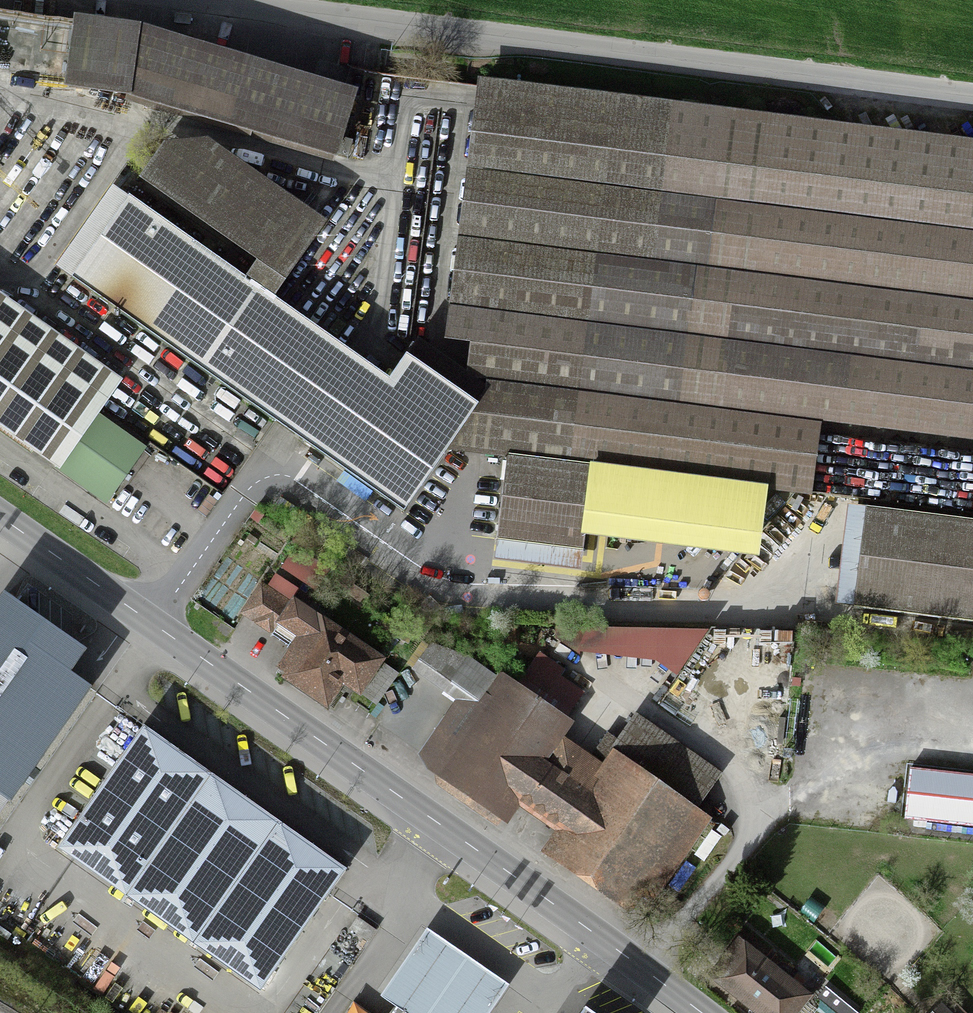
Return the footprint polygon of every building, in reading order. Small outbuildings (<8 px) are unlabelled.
[(139,29),(0,12),(0,79),(131,95),(139,29)] [(139,29),(131,95),(334,170),(356,98),(139,29)] [(469,172),(972,239),(972,147),(482,81),(469,172)] [(167,148),(140,185),(257,268),(247,282),(276,303),(328,230),(204,143),(167,148)] [(459,245),(972,310),(972,239),(469,172),(459,245)] [(110,191),(53,272),(68,281),(66,284),(402,522),(451,450),(488,392),(477,386),(418,343),(387,387),(110,191)] [(451,310),(972,377),(972,310),(459,245),(451,310)] [(53,475),(95,418),(117,388),(0,303),(0,436),(53,475)] [(488,392),(817,429),(972,448),(972,377),(451,310),(447,346),(480,350),(477,386),(488,392)] [(451,450),(507,457),(593,467),(769,490),(809,495),(817,429),(488,392),(451,450)] [(146,455),(95,418),(53,475),(104,512),(146,455)] [(584,541),(593,467),(507,457),(497,544),(583,553),(584,541)] [(769,490),(593,467),(584,541),(760,563),(769,490)] [(363,512),(345,536),(373,556),(390,532),(363,512)] [(854,612),(972,627),(972,526),(867,512),(854,612)] [(317,586),(328,569),(294,548),(283,565),(317,586)] [(296,612),(259,588),(239,621),(276,644),(296,612)] [(0,597),(0,780),(14,789),(88,682),(65,665),(81,642),(5,590),(0,597)] [(358,689),(373,699),(399,663),(338,620),(335,624),(317,612),(302,634),(312,641),(292,670),(300,676),(296,682),(341,713),(358,689)] [(708,637),(563,635),(558,645),(579,660),(659,666),(676,680),(708,637)] [(447,688),(468,658),(429,646),(414,669),(447,688)] [(510,792),(543,748),(578,696),(535,660),(516,685),(468,658),(447,688),(464,706),(446,731),(453,735),(471,753),(453,777),(500,810),(510,792)] [(543,748),(510,792),(564,832),(550,851),(638,917),(661,886),(708,822),(693,810),(719,775),(641,717),(616,750),(603,767),(562,736),(549,753),(543,748)] [(260,986),(343,868),(145,727),(61,846),(260,986)] [(910,770),(905,819),(972,826),(972,777),(910,770)] [(677,897),(724,834),(708,822),(661,886),(677,897)] [(400,1006),(411,1012),(495,1012),(513,986),(431,930),(385,996),(400,1006)] [(759,1012),(809,1012),(819,1001),(748,940),(717,977),(759,1012)] [(943,1005),(935,1012),(951,1012),(943,1005)]
